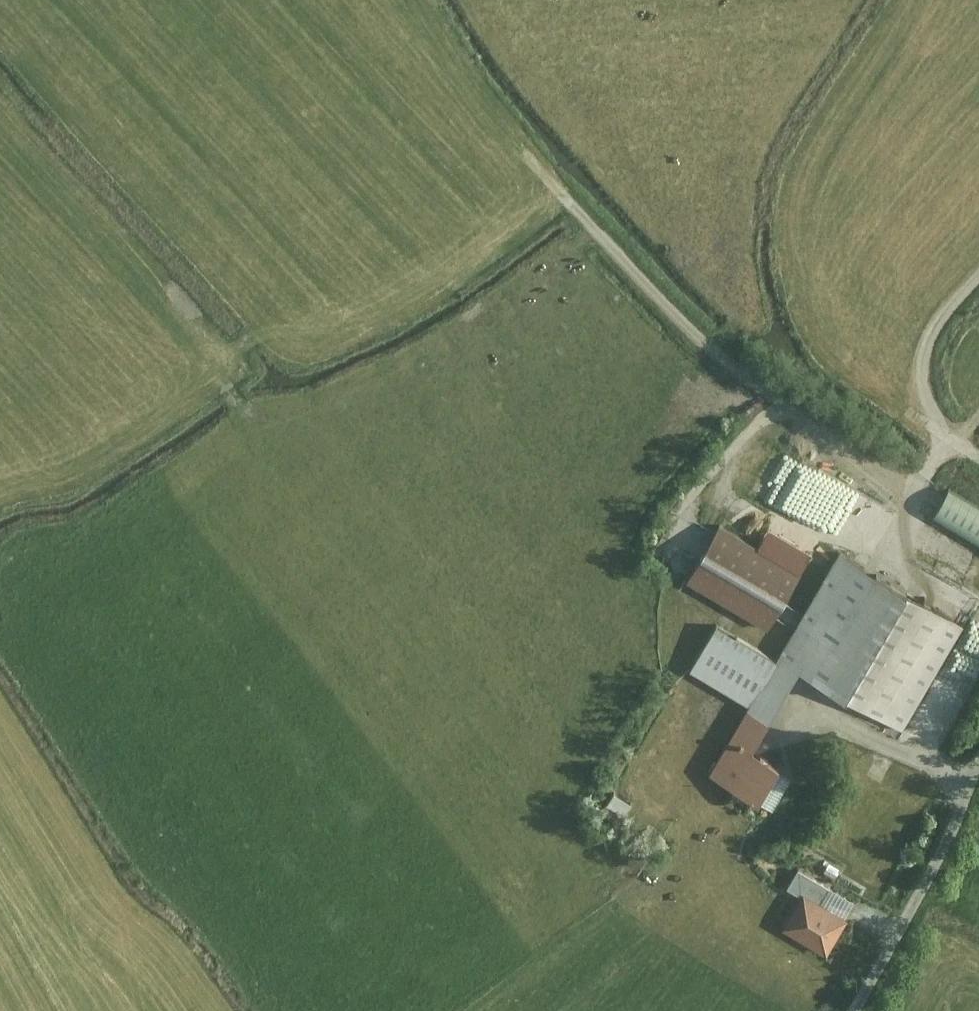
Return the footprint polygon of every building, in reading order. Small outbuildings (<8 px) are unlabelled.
[(934,512),(978,538),(978,503),(949,486),(934,512)] [(689,577),(770,625),(804,568),(723,520),(689,577)] [(710,770),(760,799),(782,761),(755,745),(801,668),(904,728),(967,621),(842,547),(779,654),(719,620),(691,667),(750,702),(710,770)] [(853,917),(804,889),(782,927),(831,954),(853,917)]
